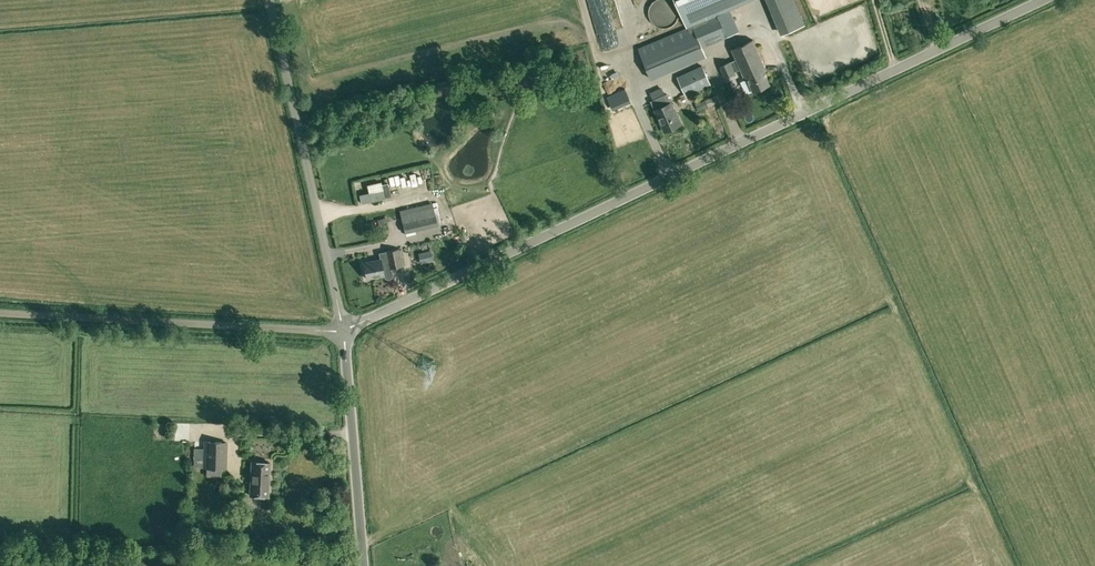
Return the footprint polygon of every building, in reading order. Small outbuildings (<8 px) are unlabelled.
[(595,9),(603,6),(602,0),(593,0),(595,9)] [(676,21),(678,18),(679,14),(679,10),(678,7),(676,4),(674,1),(672,0),(656,0),(653,3),(650,7),(649,12),(650,18),(654,24),(659,27),(664,28),(666,28),(669,27),(673,25),(676,21)] [(687,25),(691,24),(703,19),(717,13),(748,0),(676,0),(687,25)] [(805,25),(794,0),(770,0),(784,33),(805,25)] [(605,8),(597,12),(599,17),(608,13),(605,8)] [(727,37),(717,13),(703,19),(691,24),(703,47),(727,37)] [(691,24),(687,25),(688,27),(638,48),(651,80),(707,56),(703,47),(691,24)] [(748,78),(754,92),(770,85),(764,71),(767,70),(753,40),(732,49),(737,59),(730,62),(720,66),(725,79),(736,74),(735,72),(741,69),(745,80),(748,78)] [(677,77),(685,97),(711,85),(702,65),(677,77)] [(651,101),(655,110),(664,132),(681,125),(671,103),(667,94),(665,95),(653,100),(651,101)] [(714,96),(699,103),(702,110),(717,103),(714,96)] [(490,215),(500,213),(495,188),(485,190),(486,193),(493,192),(496,207),(488,208),(490,215)] [(437,226),(432,204),(400,211),(405,233),(437,226)] [(476,212),(477,219),(489,217),(488,210),(476,212)] [(383,275),(383,276),(384,277),(384,278),(385,278),(386,279),(387,279),(388,279),(389,279),(390,279),(391,278),(391,277),(392,277),(392,276),(392,275),(392,274),(391,268),(402,266),(405,265),(402,249),(399,250),(398,249),(385,251),(378,253),(380,259),(363,263),(367,279),(381,275),(383,275)] [(419,254),(421,265),(432,262),(430,251),(419,254)] [(203,449),(203,460),(203,468),(206,468),(221,469),(226,469),(227,442),(204,441),(203,449)] [(193,468),(203,468),(203,460),(203,449),(193,449),(193,459),(193,468)] [(250,495),(268,496),(270,462),(251,461),(250,495)] [(220,476),(221,469),(206,468),(206,475),(220,476)]
